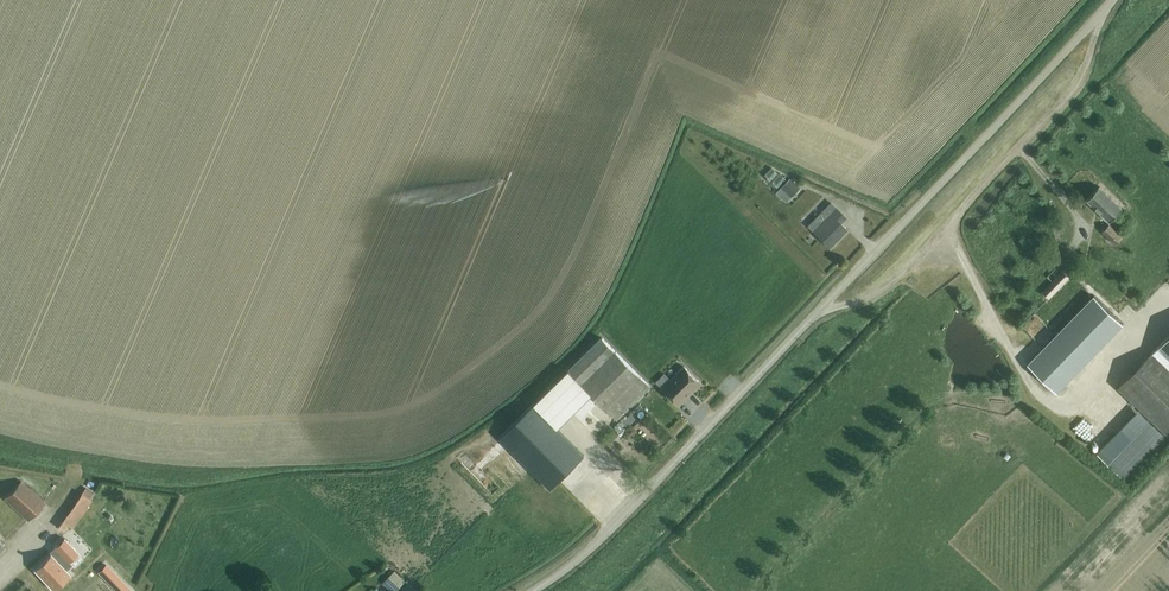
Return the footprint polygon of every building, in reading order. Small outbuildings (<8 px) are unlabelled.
[(767,172),(771,178),(780,173),(775,167),(767,172)] [(799,188),(790,179),(782,187),(792,196),(799,188)] [(1099,186),(1087,199),(1109,221),(1122,208),(1099,186)] [(831,247),(848,230),(838,220),(843,214),(831,203),(821,213),(825,217),(813,229),(831,247)] [(1125,210),(1120,215),(1124,219),(1129,214),(1125,210)] [(1122,237),(1115,231),(1109,224),(1101,232),(1115,244),(1122,237)] [(1120,225),(1115,231),(1122,237),(1127,231),(1120,225)] [(1051,282),(1042,292),(1048,298),(1069,277),(1057,265),(1046,277),(1051,282)] [(1058,394),(1124,326),(1097,299),(1031,367),(1058,394)] [(1168,436),(1168,335),(1118,387),(1141,408),(1168,436)] [(652,385),(604,337),(570,371),(617,418),(652,385)] [(703,384),(686,367),(663,388),(680,405),(703,384)] [(665,373),(656,382),(661,386),(669,378),(665,373)] [(534,404),(500,438),(551,489),(585,455),(557,427),(534,404)] [(1168,437),(1168,436),(1141,408),(1098,453),(1127,481),(1168,437)] [(631,414),(625,420),(629,425),(636,419),(631,414)] [(1079,433),(1097,440),(1103,425),(1085,418),(1079,433)] [(483,468),(503,453),(498,447),(478,461),(483,468)] [(21,481),(4,498),(28,520),(45,503),(21,481)] [(81,493),(58,527),(68,534),(92,500),(81,493)] [(66,539),(35,568),(53,587),(69,573),(66,569),(72,564),(68,561),(78,552),(66,539)] [(116,590),(129,590),(130,590),(106,564),(98,572),(116,590)] [(394,572),(385,581),(396,590),(397,590),(405,582),(394,572)]
